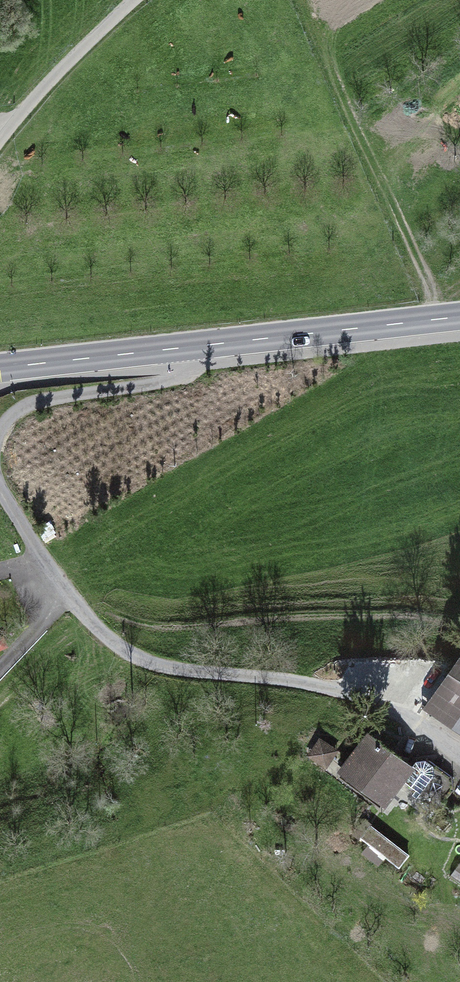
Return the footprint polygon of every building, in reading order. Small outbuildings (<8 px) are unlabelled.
[(0,639),(0,652),(9,649),(4,637),(0,639)] [(431,714),(459,732),(459,668),(431,714)] [(317,732),(308,754),(330,763),(339,741),(317,732)] [(413,770),(363,735),(337,772),(387,808),(413,770)] [(452,879),(459,885),(459,867),(452,879)]
